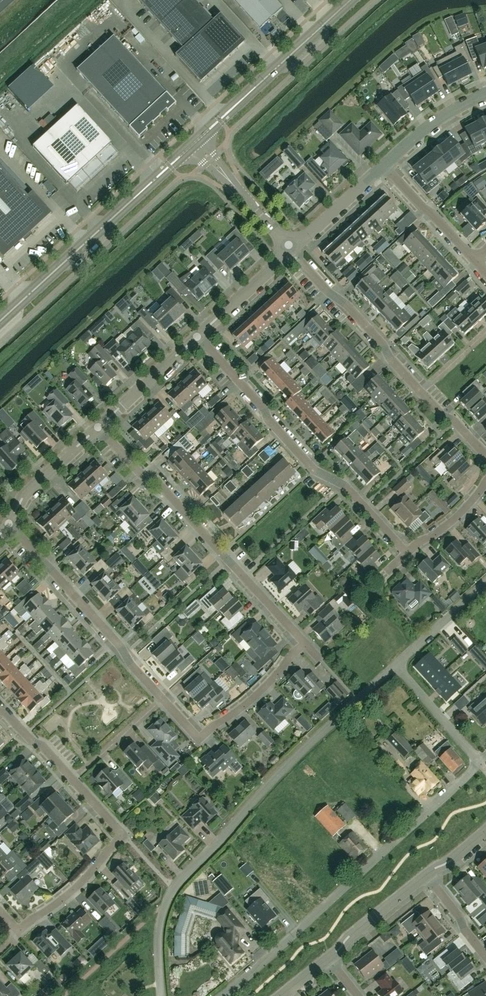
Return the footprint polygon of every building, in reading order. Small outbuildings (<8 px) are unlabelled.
[(182,52),(176,57),(200,83),(245,42),(221,16),(215,22),(195,0),(134,0),(182,52)] [(260,29),(283,8),(275,0),(233,0),(260,29)] [(451,17),(444,20),(451,36),(458,33),(451,17)] [(412,38),(418,48),(424,44),(419,34),(412,38)] [(305,57),(325,41),(321,36),(301,53),(305,57)] [(129,129),(139,139),(147,131),(146,130),(152,124),(153,125),(161,118),(160,117),(166,111),(167,113),(176,105),(166,94),(166,95),(113,37),(76,72),(129,129)] [(142,42),(150,51),(156,45),(148,37),(142,42)] [(479,58),(483,69),(485,68),(485,45),(480,48),(476,37),(465,42),(472,60),(479,58)] [(405,46),(395,53),(400,60),(410,53),(411,55),(418,50),(411,39),(404,44),(405,46)] [(456,53),(447,57),(459,81),(460,80),(461,82),(468,79),(467,77),(470,75),(465,65),(470,63),(462,45),(454,49),(456,53)] [(447,57),(436,63),(437,66),(432,69),(438,79),(443,76),(448,86),(459,81),(447,57)] [(390,67),(385,62),(379,68),(383,73),(390,67)] [(422,72),(412,79),(427,100),(437,93),(431,83),(435,80),(426,65),(420,69),(422,72)] [(377,77),(380,81),(385,78),(382,73),(377,77)] [(363,84),(369,89),(379,80),(374,76),(371,79),(370,77),(363,84)] [(412,79),(397,89),(405,100),(409,98),(416,107),(427,100),(412,79)] [(409,107),(396,91),(391,96),(390,95),(377,106),(393,126),(406,115),(404,112),(409,107)] [(77,107),(33,148),(67,185),(69,184),(77,193),(119,155),(110,145),(111,144),(77,107)] [(319,120),(333,135),(344,125),(330,110),(319,120)] [(485,143),(485,119),(476,124),(485,143)] [(333,135),(319,120),(318,121),(319,122),(317,124),(320,127),(316,131),(326,142),(333,135)] [(481,145),(485,143),(476,124),(465,130),(470,140),(464,144),(471,155),(483,150),(481,145)] [(378,139),(382,135),(379,132),(378,134),(370,125),(359,135),(351,126),(342,135),(359,154),(376,137),(378,139)] [(463,145),(458,149),(450,139),(441,147),(454,163),(459,159),(462,163),(471,156),(463,145)] [(320,168),(328,177),(341,165),(343,168),(350,162),(341,152),(340,154),(330,143),(320,151),(329,160),(320,168)] [(304,164),(289,147),(283,153),(298,170),(304,164)] [(445,171),(454,163),(441,147),(432,154),(445,171)] [(436,178),(445,171),(432,154),(422,162),(429,170),(436,178)] [(475,160),(471,168),(478,171),(482,163),(475,160)] [(429,170),(422,162),(413,169),(421,179),(415,183),(426,195),(431,191),(427,185),(431,182),(436,178),(429,170)] [(4,260),(3,258),(51,215),(52,216),(52,215),(32,193),(27,197),(0,167),(0,256),(4,260)] [(265,180),(266,179),(271,175),(265,169),(260,173),(260,174),(265,180)] [(297,180),(285,192),(300,208),(312,196),(307,191),(314,185),(304,175),(298,181),(297,180)] [(465,175),(456,182),(460,187),(468,180),(465,175)] [(481,176),(477,179),(473,182),(478,188),(485,183),(481,176)] [(454,183),(450,186),(454,191),(458,188),(454,183)] [(462,189),(471,199),(477,193),(470,183),(462,189)] [(449,196),(444,191),(439,197),(443,201),(449,196)] [(375,204),(388,218),(397,210),(384,196),(375,204)] [(475,232),(485,222),(482,218),(485,214),(485,212),(477,199),(469,205),(470,206),(461,215),(475,232)] [(375,204),(366,212),(379,226),(388,218),(375,204)] [(379,226),(366,212),(358,220),(370,234),(379,226)] [(358,220),(349,229),(365,246),(362,242),(370,234),(358,220)] [(407,220),(398,229),(402,233),(411,225),(407,220)] [(349,229),(340,237),(353,251),(357,247),(358,248),(362,249),(365,246),(349,229)] [(227,249),(239,263),(249,254),(241,245),(246,241),(236,230),(226,239),(231,245),(227,249)] [(411,253),(425,240),(417,231),(412,236),(408,231),(397,241),(401,246),(403,244),(411,253)] [(340,237),(331,245),(346,261),(344,259),(353,251),(340,237)] [(186,241),(184,244),(187,247),(188,248),(193,244),(189,239),(186,241)] [(385,250),(389,245),(383,239),(379,243),(385,250)] [(425,240),(411,253),(420,262),(433,249),(425,240)] [(346,261),(331,245),(322,253),(335,267),(337,269),(339,267),(342,268),(346,263),(346,261)] [(377,257),(383,251),(378,245),(372,251),(377,257)] [(239,263),(227,249),(220,255),(215,249),(206,257),(216,269),(222,263),(230,272),(239,263)] [(441,258),(433,249),(420,262),(428,271),(441,258)] [(366,254),(361,259),(367,266),(373,261),(366,254)] [(381,266),(386,261),(381,256),(376,261),(381,266)] [(396,258),(391,263),(395,268),(401,263),(396,258)] [(441,258),(428,271),(436,279),(450,267),(441,258)] [(367,266),(361,259),(355,265),(361,272),(367,266)] [(204,269),(194,278),(209,293),(212,290),(211,289),(217,284),(209,275),(207,273),(212,269),(203,260),(199,264),(204,269)] [(165,274),(167,267),(159,264),(156,271),(165,274)] [(357,278),(361,282),(355,288),(363,298),(377,285),(380,281),(373,274),(377,270),(371,264),(357,278)] [(403,277),(410,270),(405,264),(398,271),(403,277)] [(341,274),(344,277),(349,282),(358,274),(353,269),(351,266),(341,274)] [(436,279),(443,288),(427,303),(432,308),(453,289),(449,284),(458,276),(450,267),(436,279)] [(410,270),(403,277),(409,283),(416,278),(410,271),(411,270),(410,270)] [(169,275),(166,279),(171,285),(177,291),(180,288),(184,285),(180,280),(172,272),(169,275)] [(395,284),(402,277),(397,272),(390,279),(395,284)] [(248,278),(250,282),(259,278),(256,274),(248,278)] [(402,277),(395,284),(400,290),(408,283),(402,277)] [(209,293),(194,278),(185,286),(198,301),(204,295),(205,296),(209,293)] [(461,297),(471,288),(465,281),(455,290),(461,297)] [(280,292),(291,304),(299,297),(288,285),(280,292)] [(385,294),(377,285),(363,298),(371,306),(385,294)] [(420,294),(424,290),(419,285),(415,289),(420,294)] [(482,320),(485,315),(485,306),(482,302),(485,297),(485,295),(478,286),(474,295),(477,298),(469,306),(482,320)] [(404,293),(409,299),(415,293),(409,287),(404,293)] [(161,308),(174,323),(184,314),(178,308),(184,302),(171,288),(165,294),(170,299),(161,308)] [(280,292),(272,299),(283,311),(291,304),(280,292)] [(453,292),(446,299),(449,302),(451,301),(452,302),(457,297),(453,292)] [(393,302),(385,294),(371,306),(379,315),(393,302)] [(126,303),(129,307),(133,304),(130,301),(131,300),(127,295),(122,300),(126,303)] [(272,299),(264,306),(276,319),(283,311),(272,299)] [(116,305),(121,311),(128,305),(122,300),(116,305)] [(393,302),(379,315),(387,324),(401,311),(393,302)] [(276,319),(264,306),(256,314),(268,326),(276,319)] [(407,306),(401,311),(387,324),(396,333),(402,327),(406,332),(419,320),(407,306)] [(482,320),(469,306),(465,309),(463,306),(460,306),(457,310),(473,328),(482,320)] [(174,323),(161,308),(152,316),(144,308),(138,314),(153,330),(159,325),(165,331),(174,323)] [(296,315),(301,320),(307,315),(302,310),(296,315)] [(448,318),(443,323),(451,332),(456,327),(464,336),(473,328),(457,310),(448,318)] [(105,316),(110,322),(114,318),(109,312),(105,316)] [(268,326),(256,314),(249,321),(260,333),(268,326)] [(439,320),(443,323),(448,318),(446,316),(445,315),(439,320)] [(311,322),(307,317),(291,332),(297,339),(302,334),(304,336),(308,333),(312,338),(326,325),(318,316),(311,322)] [(428,316),(418,324),(422,329),(432,320),(428,316)] [(130,328),(135,333),(127,340),(140,354),(151,344),(145,338),(150,332),(139,320),(130,328)] [(249,321),(241,328),(252,340),(260,333),(249,321)] [(426,333),(445,353),(454,345),(448,338),(452,334),(451,332),(443,323),(437,328),(441,332),(432,339),(426,333)] [(100,328),(96,324),(88,331),(92,335),(100,328)] [(280,330),(285,335),(291,329),(286,324),(280,330)] [(334,334),(326,325),(312,338),(320,346),(334,334)] [(252,340),(241,328),(232,336),(243,348),(252,340)] [(91,337),(87,332),(80,339),(84,344),(91,337)] [(297,339),(291,332),(283,340),(288,346),(290,347),(298,340),(297,339)] [(334,334),(320,346),(320,347),(323,345),(331,353),(344,341),(336,332),(334,334)] [(445,353),(426,333),(422,336),(426,345),(423,347),(436,361),(445,353)] [(405,336),(400,341),(404,345),(409,341),(405,336)] [(140,354),(127,340),(120,346),(113,339),(104,348),(116,361),(121,356),(129,364),(140,354)] [(264,345),(269,350),(275,344),(270,339),(264,345)] [(353,350),(344,341),(331,353),(339,362),(353,350)] [(100,387),(103,385),(104,387),(116,376),(107,365),(113,360),(99,345),(87,355),(96,365),(90,371),(94,376),(92,378),(92,380),(98,387),(100,387)] [(436,361),(423,347),(419,350),(411,345),(407,349),(414,356),(427,370),(436,361)] [(361,358),(353,350),(339,362),(347,371),(361,358)] [(295,357),(290,351),(285,355),(291,361),(295,357)] [(307,358),(303,353),(299,357),(303,362),(307,358)] [(258,358),(254,354),(247,360),(251,365),(258,358)] [(318,364),(312,357),(305,363),(311,371),(318,364)] [(267,377),(279,366),(272,358),(260,369),(267,377)] [(361,358),(347,371),(350,374),(347,377),(347,381),(350,384),(354,389),(365,379),(362,374),(369,367),(361,358)] [(279,366),(267,377),(274,385),(286,374),(279,366)] [(310,373),(304,367),(300,371),(305,377),(310,373)] [(68,376),(75,383),(67,390),(82,407),(93,398),(82,386),(88,380),(77,368),(68,376)] [(324,369),(316,376),(319,380),(327,373),(324,369)] [(194,371),(185,379),(198,393),(207,385),(194,371)] [(47,372),(45,375),(50,381),(53,378),(47,372)] [(286,374),(274,385),(281,393),(294,382),(286,374)] [(32,381),(37,386),(43,380),(38,375),(32,381)] [(327,376),(322,382),(326,387),(332,381),(327,376)] [(365,379),(354,389),(359,394),(364,389),(372,398),(385,385),(377,376),(370,383),(365,379)] [(198,393),(185,379),(176,387),(189,401),(198,393)] [(484,390),(476,381),(462,393),(462,394),(465,392),(468,395),(460,403),(469,413),(485,398),(481,393),(484,390)] [(301,390),(294,382),(281,393),(289,401),(298,394),(301,390)] [(385,385),(372,398),(380,407),(394,394),(385,385)] [(189,401),(176,387),(167,395),(180,410),(189,401)] [(44,412),(51,421),(53,419),(60,427),(72,416),(63,407),(68,403),(56,391),(50,396),(55,402),(44,412)] [(298,394),(289,401),(285,404),(293,413),(305,402),(298,394)] [(394,394),(380,407),(388,416),(402,403),(394,394)] [(211,408),(220,400),(216,396),(207,404),(211,408)] [(346,396),(345,398),(342,401),(340,402),(343,405),(349,411),(350,413),(356,408),(346,396)] [(485,398),(469,413),(478,422),(485,415),(485,399),(485,398)] [(319,401),(316,404),(323,411),(326,408),(319,401)] [(312,409),(305,402),(293,413),(300,421),(312,409)] [(149,411),(163,426),(172,417),(158,403),(149,411)] [(410,412),(402,403),(388,416),(396,424),(393,426),(394,427),(410,412)] [(338,409),(344,416),(349,411),(343,405),(338,409)] [(236,415),(228,406),(214,419),(222,428),(236,415)] [(201,415),(204,418),(209,413),(206,410),(203,408),(199,412),(201,415)] [(1,409),(0,410),(0,421),(7,429),(14,423),(1,409)] [(312,409),(300,421),(307,429),(319,417),(312,409)] [(365,416),(359,409),(352,416),(357,421),(357,422),(365,416)] [(149,411),(141,419),(154,434),(163,426),(149,411)] [(182,411),(177,415),(179,416),(179,417),(185,424),(190,420),(182,411)] [(29,440),(36,449),(47,439),(38,428),(43,423),(33,412),(23,422),(24,424),(21,426),(25,431),(20,435),(27,442),(29,440)] [(410,412),(394,427),(401,435),(398,439),(415,423),(408,414),(410,412)] [(244,423),(236,415),(222,428),(230,437),(247,421),(244,423)] [(327,425),(319,417),(307,429),(315,437),(327,425)] [(374,426),(367,418),(362,423),(369,430),(374,426)] [(154,434),(141,419),(132,427),(134,430),(129,435),(137,443),(134,445),(139,450),(143,447),(146,450),(154,443),(149,438),(154,434)] [(203,419),(194,428),(200,435),(209,426),(203,419)] [(247,421),(230,437),(229,438),(232,441),(236,438),(241,443),(255,430),(247,421)] [(357,422),(357,421),(348,429),(352,434),(361,426),(357,422)] [(398,439),(404,446),(408,443),(410,445),(417,438),(424,432),(420,427),(415,423),(398,439)] [(334,434),(327,425),(315,437),(322,445),(334,434)] [(370,432),(376,438),(383,432),(377,426),(370,432)] [(0,435),(0,437),(3,441),(10,434),(6,430),(0,435)] [(241,443),(237,446),(249,460),(259,451),(255,446),(263,439),(255,430),(241,443)] [(377,442),(371,436),(366,440),(372,447),(377,442)] [(386,440),(383,436),(378,441),(382,444),(386,440)] [(170,449),(175,454),(167,461),(176,470),(190,457),(186,453),(193,446),(184,437),(182,438),(178,442),(173,446),(170,449)] [(204,438),(202,437),(197,441),(202,446),(207,442),(204,438)] [(219,447),(224,442),(220,437),(211,445),(216,450),(219,447)] [(342,459),(356,446),(347,437),(333,450),(342,459)] [(6,446),(0,452),(0,462),(10,473),(22,462),(17,457),(24,450),(16,441),(14,439),(6,446)] [(163,453),(168,448),(164,445),(160,449),(163,453)] [(269,446),(258,456),(264,463),(275,453),(269,446)] [(356,446),(342,459),(350,468),(364,455),(356,446)] [(410,449),(408,447),(403,451),(400,453),(402,456),(404,458),(408,454),(412,451),(410,449)] [(463,458),(454,449),(445,457),(440,452),(431,461),(435,466),(444,476),(447,473),(449,471),(463,458)] [(364,455),(350,468),(358,476),(372,464),(367,459),(370,455),(367,452),(364,455)] [(190,457),(176,470),(184,479),(198,466),(190,457)] [(449,471),(447,473),(453,479),(448,483),(458,493),(463,488),(457,481),(470,469),(461,460),(463,459),(463,458),(449,471)] [(283,460),(275,468),(287,482),(292,478),(295,481),(300,477),(293,470),(293,471),(283,460)] [(397,465),(393,461),(393,460),(389,464),(393,469),(397,465)] [(85,470),(98,484),(107,476),(94,462),(85,470)] [(380,473),(372,464),(358,476),(366,486),(380,473)] [(198,466),(184,479),(192,488),(206,474),(198,466)] [(247,466),(241,471),(248,479),(253,473),(247,466)] [(223,472),(228,478),(234,474),(228,467),(223,472)] [(119,481),(126,476),(120,468),(113,473),(119,481)] [(275,468),(266,475),(282,493),(286,490),(283,486),(287,482),(275,468)] [(98,484),(85,470),(76,478),(90,492),(98,484)] [(214,483),(206,474),(192,488),(200,496),(214,483)] [(266,475),(258,483),(270,497),(275,493),(278,497),(282,493),(266,475)] [(90,492),(76,478),(68,486),(81,500),(90,492)] [(398,497),(410,486),(405,480),(392,491),(398,497)] [(127,485),(123,481),(108,495),(112,499),(127,485)] [(230,481),(224,487),(231,494),(237,489),(230,481)] [(270,497),(258,483),(249,491),(265,508),(269,505),(266,501),(270,497)] [(249,491),(241,499),(254,512),(258,508),(262,512),(265,508),(249,491)] [(213,497),(210,500),(217,507),(220,504),(213,497)] [(400,519),(414,506),(405,497),(391,510),(400,519)] [(433,502),(445,515),(451,510),(438,497),(433,502)] [(78,506),(73,510),(63,498),(54,507),(67,521),(72,517),(77,523),(82,519),(85,522),(89,518),(86,515),(78,506)] [(105,509),(112,503),(107,498),(101,504),(100,503),(105,509)] [(125,522),(142,506),(136,499),(135,500),(133,498),(123,507),(117,500),(109,508),(118,519),(119,518),(124,523),(125,522)] [(254,512),(241,499),(232,506),(249,524),(252,520),(249,517),(254,512)] [(455,504),(450,499),(446,503),(451,508),(455,504)] [(78,506),(86,515),(87,516),(91,513),(89,512),(90,511),(82,502),(78,506)] [(148,512),(142,506),(125,522),(130,527),(127,529),(130,532),(128,534),(133,539),(140,533),(144,528),(145,528),(148,525),(144,520),(149,516),(147,514),(148,512)] [(249,524),(232,506),(223,514),(236,528),(241,524),(245,527),(249,524)] [(414,506),(400,519),(408,528),(418,519),(422,524),(430,518),(425,512),(422,514),(414,506)] [(54,507),(45,515),(58,529),(67,521),(54,507)] [(330,532),(345,518),(341,514),(342,512),(339,508),(336,509),(330,514),(325,509),(311,522),(319,530),(324,525),(330,532)] [(58,529),(45,515),(36,523),(49,537),(58,529)] [(345,518),(330,532),(335,537),(332,540),(332,544),(338,551),(352,538),(348,533),(354,528),(345,518)] [(485,542),(485,526),(485,527),(478,519),(466,530),(474,538),(475,537),(483,545),(485,542)] [(148,533),(145,528),(144,528),(140,533),(147,541),(152,536),(157,541),(171,528),(165,522),(163,523),(161,521),(148,533)] [(171,528),(157,541),(164,550),(159,554),(164,559),(172,551),(168,547),(178,538),(176,536),(177,535),(171,528)] [(82,537),(77,532),(72,536),(77,541),(81,537),(82,537)] [(113,533),(107,538),(113,544),(114,540),(116,537),(113,533)] [(70,542),(66,537),(67,539),(58,547),(62,551),(71,543),(70,542)] [(72,546),(76,550),(67,558),(69,561),(68,562),(74,568),(88,555),(84,550),(89,545),(81,537),(77,541),(72,546)] [(357,561),(372,548),(363,538),(357,543),(353,539),(338,552),(346,560),(352,554),(358,560),(357,561)] [(468,543),(463,548),(456,541),(445,551),(459,566),(466,558),(471,564),(480,556),(468,543)] [(172,551),(164,559),(171,568),(176,563),(181,568),(195,555),(189,548),(188,549),(186,547),(176,556),(172,551)] [(372,548),(357,561),(366,571),(359,577),(364,582),(375,572),(371,567),(380,559),(371,549),(372,548)] [(88,555),(74,568),(80,575),(81,574),(83,576),(93,567),(97,572),(105,564),(101,559),(96,564),(88,555)] [(201,561),(195,555),(181,568),(189,577),(184,581),(188,586),(197,578),(193,573),(202,565),(200,563),(201,561)] [(432,563),(428,559),(418,568),(432,584),(442,574),(441,573),(449,566),(440,556),(432,563)] [(0,565),(0,571),(10,582),(19,574),(6,559),(0,565)] [(285,568),(276,559),(267,567),(275,576),(270,581),(280,591),(296,577),(286,567),(285,568)] [(322,566),(326,571),(331,567),(327,562),(322,566)] [(105,564),(97,572),(101,576),(91,585),(93,587),(92,588),(98,595),(112,582),(105,573),(110,569),(105,564)] [(0,571),(0,588),(2,590),(10,582),(0,571)] [(143,578),(148,582),(153,577),(149,573),(143,578)] [(343,586),(346,584),(347,581),(345,578),(342,577),(339,579),(338,582),(340,585),(343,586)] [(394,590),(393,595),(405,607),(406,606),(411,611),(418,604),(419,605),(431,594),(420,582),(415,587),(413,587),(406,579),(394,590)] [(25,580),(16,588),(20,592),(29,584),(25,580)] [(112,582),(98,595),(104,602),(106,600),(107,603),(117,594),(121,599),(130,591),(122,582),(117,587),(112,582)] [(24,597),(33,589),(29,584),(20,592),(24,597)] [(156,591),(151,586),(146,590),(151,595),(156,591)] [(317,595),(314,598),(303,587),(289,599),(289,602),(297,610),(302,606),(306,610),(305,611),(309,616),(319,607),(324,603),(317,595)] [(130,591),(121,599),(124,603),(116,611),(118,614),(116,615),(122,622),(137,608),(132,603),(137,598),(130,591)] [(220,612),(234,599),(233,599),(232,600),(223,591),(215,598),(209,592),(199,601),(208,611),(213,607),(218,613),(220,612)] [(454,603),(460,596),(455,591),(448,597),(454,603)] [(171,597),(172,596),(168,592),(162,597),(168,603),(172,599),(171,597)] [(339,597),(346,605),(350,600),(344,593),(339,597)] [(21,602),(17,607),(13,610),(17,614),(18,614),(21,618),(27,612),(31,617),(48,602),(45,598),(43,600),(38,595),(31,601),(27,597),(21,602)] [(434,595),(430,599),(436,605),(436,606),(442,613),(447,609),(434,595)] [(242,609),(234,599),(220,612),(225,617),(220,622),(229,631),(239,622),(234,616),(242,609)] [(48,602),(31,617),(35,621),(29,627),(33,631),(39,625),(54,612),(49,607),(51,605),(48,602)] [(314,629),(326,643),(342,628),(334,619),(338,616),(329,606),(319,616),(323,621),(314,629)] [(137,608),(122,622),(128,628),(130,627),(132,629),(141,621),(145,625),(154,617),(147,609),(142,614),(137,608)] [(47,634),(64,619),(60,615),(59,617),(54,612),(39,625),(33,631),(36,635),(43,629),(47,634)] [(4,618),(9,623),(13,619),(9,614),(4,618)] [(47,634),(32,647),(36,651),(50,638),(55,643),(71,627),(64,619),(47,634)] [(251,648),(267,634),(263,630),(263,631),(256,623),(245,633),(240,628),(231,636),(239,645),(244,640),(251,648)] [(17,630),(18,631),(21,634),(26,630),(22,626),(17,630)] [(75,631),(71,627),(55,643),(59,647),(53,653),(56,657),(66,648),(72,643),(77,638),(73,633),(75,631)] [(154,638),(157,641),(162,646),(152,655),(161,665),(175,652),(167,642),(173,637),(165,628),(154,638)] [(5,643),(11,638),(13,635),(9,630),(2,637),(3,638),(0,640),(0,647),(5,643)] [(267,634),(251,648),(258,656),(253,660),(256,663),(252,666),(258,672),(271,660),(266,654),(276,646),(269,638),(270,637),(267,634)] [(455,647),(461,642),(456,636),(450,642),(455,647)] [(70,660),(87,644),(84,641),(82,643),(77,638),(72,643),(66,648),(56,657),(60,661),(66,655),(70,660)] [(87,644),(70,660),(75,664),(69,670),(76,678),(86,669),(83,665),(93,655),(89,650),(90,648),(87,644)] [(469,652),(479,663),(485,658),(475,647),(469,652)] [(0,662),(0,678),(13,666),(20,660),(26,655),(23,651),(17,656),(12,660),(13,661),(11,663),(5,657),(0,662)] [(184,661),(175,652),(161,665),(170,674),(177,668),(181,673),(195,661),(190,655),(184,661)] [(429,654),(415,667),(430,684),(445,671),(429,654)] [(50,656),(49,656),(45,660),(48,664),(53,660),(50,656)] [(53,660),(48,664),(52,668),(58,663),(54,659),(53,660)] [(236,663),(231,668),(241,678),(246,673),(236,663)] [(13,666),(0,678),(0,681),(6,688),(28,668),(24,665),(20,669),(21,669),(18,672),(13,666)] [(238,676),(231,667),(226,672),(227,673),(226,674),(228,677),(230,676),(234,680),(238,676)] [(28,668),(6,688),(7,688),(14,696),(29,683),(23,677),(26,675),(27,676),(31,672),(28,668)] [(52,676),(45,668),(40,672),(48,680),(52,676)] [(190,677),(195,682),(185,691),(193,700),(208,688),(207,687),(203,682),(208,677),(200,668),(190,677)] [(301,671),(289,682),(296,689),(294,690),(293,692),(293,694),(293,696),(294,698),(296,699),(298,699),(300,699),(301,698),(303,697),(313,689),(318,694),(325,687),(316,677),(310,682),(301,671)] [(445,671),(430,684),(436,690),(440,695),(446,701),(460,688),(445,671)] [(46,682),(21,705),(25,709),(26,708),(30,713),(36,708),(39,712),(50,702),(46,697),(44,699),(39,694),(41,692),(42,693),(48,687),(56,680),(52,676),(46,682)] [(63,680),(68,686),(73,681),(68,676),(63,680)] [(34,688),(29,683),(14,696),(18,700),(21,705),(46,682),(43,679),(40,681),(35,685),(36,686),(34,688)] [(214,681),(207,687),(208,688),(193,700),(202,710),(212,701),(216,706),(227,697),(219,687),(214,681)] [(339,704),(344,700),(332,686),(326,691),(339,704)] [(470,712),(482,725),(485,722),(485,698),(477,706),(474,703),(467,708),(470,712)] [(270,703),(258,714),(273,730),(285,719),(284,718),(292,710),(283,699),(274,708),(270,703)] [(324,707),(330,713),(339,704),(335,700),(330,705),(329,703),(324,707)] [(223,713),(232,708),(230,703),(221,708),(223,713)] [(177,758),(172,753),(165,745),(175,737),(160,720),(149,731),(159,742),(153,748),(169,766),(177,758)] [(255,733),(245,722),(229,736),(239,747),(255,733)] [(312,727),(308,723),(304,728),(307,732),(312,727)] [(274,742),(264,731),(257,737),(267,748),(274,742)] [(414,750),(397,732),(387,741),(403,759),(414,750)] [(434,753),(440,759),(452,773),(462,764),(451,751),(454,750),(447,741),(434,753)] [(414,752),(427,766),(436,758),(423,743),(414,752)] [(134,745),(124,754),(138,769),(143,764),(148,770),(152,766),(158,761),(157,761),(150,752),(145,757),(134,745)] [(242,768),(235,760),(236,759),(224,746),(218,751),(218,752),(215,755),(212,752),(201,762),(207,768),(205,770),(213,778),(222,770),(223,771),(228,767),(235,774),(242,768)] [(20,785),(36,771),(31,766),(30,767),(24,761),(10,774),(20,785)] [(173,773),(180,767),(177,763),(170,770),(173,773)] [(421,789),(423,787),(427,791),(438,782),(420,763),(416,766),(418,768),(412,774),(417,779),(410,786),(417,794),(422,790),(421,789)] [(124,792),(133,784),(119,769),(115,773),(115,772),(111,772),(107,769),(96,779),(100,784),(99,785),(106,794),(108,792),(111,795),(120,787),(124,792)] [(9,776),(4,770),(0,774),(0,784),(9,776)] [(40,775),(36,771),(20,785),(30,796),(45,783),(39,776),(40,775)] [(135,792),(142,800),(145,797),(138,789),(135,792)] [(155,793),(149,799),(154,804),(160,799),(155,793)] [(49,818),(64,804),(55,794),(44,804),(40,799),(30,807),(40,818),(45,813),(49,818)] [(21,813),(33,802),(27,796),(16,807),(18,809),(21,813)] [(191,810),(182,818),(193,829),(201,821),(205,825),(217,814),(207,804),(209,803),(209,801),(206,799),(204,798),(203,800),(202,798),(190,809),(191,810)] [(337,811),(348,823),(356,816),(345,804),(344,805),(343,803),(336,809),(338,811),(337,811)] [(64,804),(49,818),(54,822),(48,827),(58,837),(67,829),(63,824),(73,814),(64,804)] [(315,817),(333,837),(345,825),(327,806),(315,817)] [(14,820),(21,813),(18,809),(10,816),(14,820)] [(28,809),(20,816),(24,820),(31,813),(28,809)] [(14,831),(18,827),(13,822),(9,826),(14,831)] [(83,856),(99,841),(87,829),(82,833),(76,826),(66,835),(72,842),(71,843),(83,856)] [(182,844),(189,838),(179,828),(170,836),(170,835),(159,845),(173,860),(184,851),(179,845),(182,843),(182,844)] [(352,832),(340,844),(354,859),(367,848),(352,832)] [(151,853),(155,849),(147,840),(143,844),(151,853)] [(44,843),(39,847),(44,852),(48,848),(44,843)] [(13,851),(7,856),(0,849),(0,863),(13,851)] [(0,863),(0,879),(1,880),(7,874),(12,880),(23,870),(27,867),(13,851),(0,863)] [(21,882),(11,891),(22,903),(38,889),(27,877),(28,875),(41,864),(46,871),(53,864),(43,853),(36,860),(24,871),(16,878),(21,882)] [(139,884),(137,881),(139,879),(134,874),(133,875),(123,864),(112,874),(121,883),(120,885),(116,889),(128,901),(133,896),(127,890),(131,886),(134,889),(136,889),(139,887),(139,884)] [(229,885),(221,875),(213,882),(221,891),(229,885)] [(484,885),(479,889),(468,876),(455,887),(464,897),(463,898),(469,905),(479,896),(485,904),(485,887),(484,885)] [(103,915),(115,904),(100,889),(88,900),(103,915)] [(260,889),(245,902),(254,912),(249,916),(255,922),(256,921),(262,928),(275,917),(264,905),(269,900),(260,889)] [(217,906),(225,899),(220,893),(208,903),(217,906)] [(219,918),(228,911),(228,910),(223,908),(217,906),(208,903),(187,896),(181,911),(174,932),(174,957),(184,957),(184,935),(192,909),(213,916),(219,918)] [(144,912),(138,905),(132,911),(138,918),(144,912)] [(85,937),(80,931),(91,921),(81,910),(76,915),(74,913),(61,925),(73,938),(78,944),(85,937)] [(228,911),(217,919),(225,928),(224,935),(220,934),(218,935),(216,937),(215,939),(215,941),(216,943),(217,945),(216,946),(230,964),(243,953),(237,946),(238,934),(243,929),(228,911)] [(420,934),(437,921),(429,911),(418,920),(414,914),(401,924),(409,934),(416,929),(420,934)] [(113,940),(120,933),(117,930),(105,917),(98,924),(105,931),(107,933),(113,940)] [(437,921),(420,934),(425,940),(418,945),(426,955),(438,945),(434,940),(445,931),(437,921)] [(61,956),(71,948),(55,931),(49,936),(45,931),(34,942),(48,958),(57,951),(61,956)] [(397,943),(394,933),(386,935),(385,932),(380,934),(384,947),(397,943)] [(107,945),(113,940),(107,933),(101,938),(107,945)] [(93,957),(99,952),(93,946),(87,951),(93,957)] [(385,961),(382,964),(372,952),(355,965),(366,979),(383,966),(387,971),(404,957),(398,949),(385,960),(385,961)] [(450,972),(467,959),(465,960),(457,950),(448,957),(444,952),(433,960),(440,969),(445,965),(450,972)] [(19,980),(33,968),(21,954),(7,966),(19,980)] [(82,957),(76,963),(81,969),(87,963),(82,957)] [(415,969),(406,957),(400,962),(409,974),(415,969)] [(475,969),(467,959),(450,972),(451,972),(452,971),(457,977),(452,981),(460,990),(470,982),(466,976),(475,969)] [(44,977),(50,972),(40,961),(34,966),(44,977)] [(379,995),(398,995),(403,992),(394,981),(393,982),(386,974),(376,982),(380,987),(381,986),(384,989),(378,994),(379,995)] [(57,979),(44,991),(49,995),(52,995),(63,986),(62,985),(60,983),(57,979)] [(20,994),(11,984),(6,989),(0,983),(0,995),(7,995),(19,995),(20,994)] [(413,992),(408,995),(416,995),(419,993),(424,989),(421,985),(413,992)]
